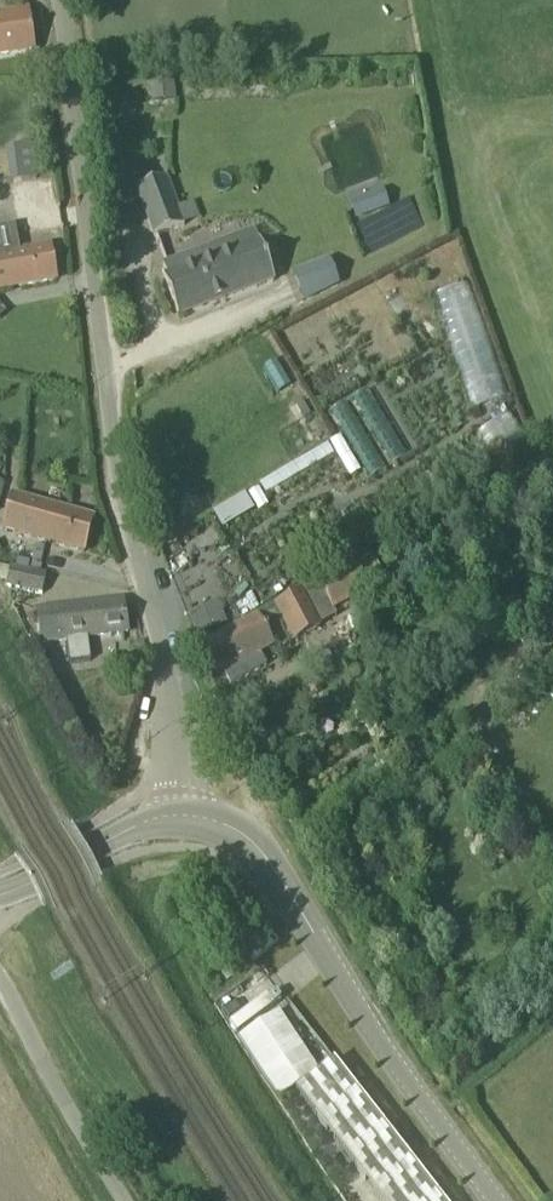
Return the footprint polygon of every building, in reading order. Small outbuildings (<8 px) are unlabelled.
[(27,12),(0,17),(0,54),(33,49),(30,32),(33,32),(32,27),(29,28),(27,12)] [(173,83),(151,85),(152,104),(174,102),(173,83)] [(29,144),(6,146),(9,179),(32,177),(29,144)] [(136,189),(154,237),(184,225),(166,177),(136,189)] [(406,195),(356,221),(369,246),(419,220),(406,195)] [(56,279),(50,246),(18,252),(14,227),(0,229),(0,290),(56,279)] [(239,249),(235,237),(163,264),(168,276),(163,277),(178,317),(275,281),(260,241),(239,249)] [(433,293),(470,408),(506,396),(470,281),(433,293)] [(489,456),(521,441),(508,415),(477,430),(489,456)] [(291,470),(209,504),(217,524),(299,489),(291,470)] [(93,517),(13,494),(5,523),(0,522),(0,523),(0,529),(84,553),(93,517)] [(6,586),(40,593),(44,575),(10,568),(10,569),(0,566),(0,576),(4,583),(7,584),(6,586)] [(332,609),(365,593),(352,566),(319,582),(332,609)] [(322,626),(304,591),(202,646),(209,659),(207,660),(208,663),(210,662),(217,675),(259,653),(273,645),(264,630),(283,620),(294,641),(322,626)] [(536,610),(552,637),(552,599),(536,610)] [(37,610),(42,643),(128,632),(123,601),(37,610)] [(211,609),(192,619),(203,639),(221,629),(211,609)] [(230,687),(267,667),(259,653),(248,659),(222,672),(230,687)] [(218,995),(218,1008),(276,1008),(276,975),(247,975),(247,995),(218,995)] [(381,1200),(442,1200),(334,1061),(296,1091),(381,1200)]
